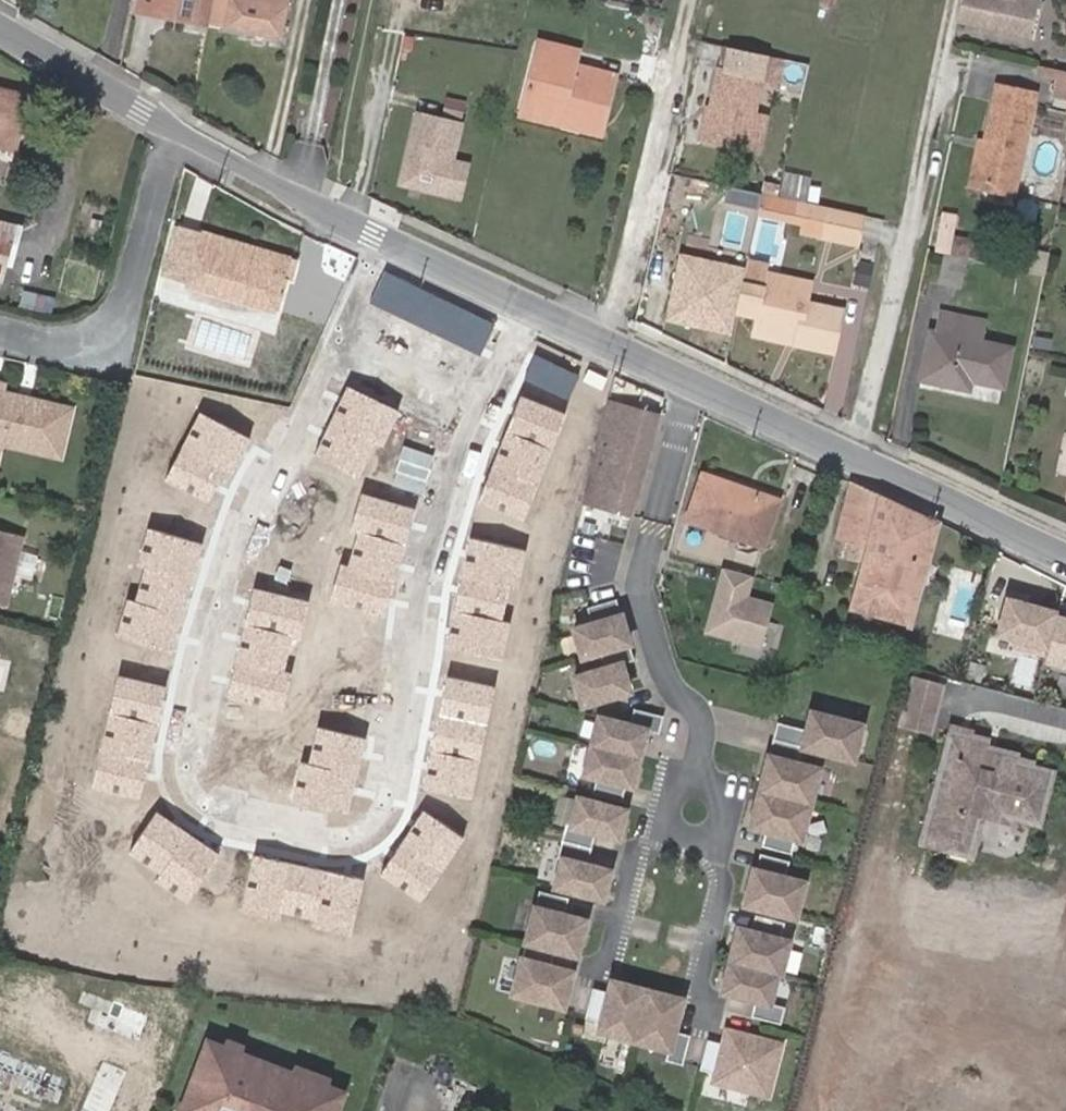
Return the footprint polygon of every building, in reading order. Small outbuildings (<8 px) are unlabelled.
[(191,22),(195,0),(142,0),(139,11),(191,22)] [(210,0),(195,0),(191,22),(206,24),(210,0)] [(223,27),(281,38),(287,0),(228,0),(223,27)] [(954,17),(1028,34),(1035,0),(958,0),(954,17)] [(520,115),(600,134),(615,75),(574,65),(577,51),(539,41),(520,115)] [(766,58),(731,50),(726,75),(717,74),(710,111),(703,146),(746,155),(753,120),(761,84),(766,58)] [(778,87),(783,62),(766,58),(761,84),(778,87)] [(1055,99),(1065,101),(1065,73),(1060,72),(1055,99)] [(996,87),(984,144),(977,143),(967,190),(1014,199),(1037,95),(996,87)] [(14,150),(27,95),(0,89),(0,146),(14,150)] [(703,146),(710,111),(705,109),(697,145),(703,146)] [(768,123),(753,120),(746,155),(760,158),(768,123)] [(455,133),(413,124),(399,193),(457,205),(463,173),(447,170),(455,133)] [(777,191),(761,188),(758,198),(775,202),(775,200),(777,191)] [(753,213),(756,198),(741,193),(738,209),(753,213)] [(795,227),(799,207),(775,202),(758,198),(756,198),(752,217),(795,227)] [(795,227),(818,231),(822,212),(799,207),(795,227)] [(852,247),(858,219),(822,212),(818,231),(816,240),(852,247)] [(0,215),(0,271),(13,218),(0,215)] [(184,281),(276,306),(290,253),(178,221),(153,308),(176,314),(184,281)] [(971,248),(934,240),(930,255),(945,258),(967,263),(968,263),(971,248)] [(745,268),(679,254),(665,322),(731,336),(735,315),(745,268)] [(967,263),(945,258),(938,287),(961,291),(967,263)] [(745,268),(735,315),(757,320),(753,341),(832,356),(840,313),(804,306),(808,287),(765,278),(767,267),(747,263),(745,268)] [(863,290),(868,269),(855,266),(850,287),(863,290)] [(494,322),(386,271),(371,303),(479,354),(494,322)] [(173,315),(161,373),(236,389),(239,374),(252,377),(262,334),(173,315)] [(953,388),(955,378),(997,386),(1005,349),(974,343),(978,325),(936,316),(932,335),(927,334),(918,381),(953,388)] [(578,375),(536,357),(525,380),(568,398),(578,375)] [(10,433),(9,441),(53,451),(64,403),(23,394),(22,398),(11,396),(12,391),(0,388),(0,431),(10,433)] [(399,414),(349,390),(319,453),(358,472),(373,441),(384,446),(399,414)] [(565,415),(520,398),(479,503),(524,520),(565,415)] [(653,413),(602,401),(577,502),(627,515),(653,413)] [(251,439),(198,412),(164,479),(207,501),(224,469),(234,474),(251,439)] [(9,441),(10,433),(0,431),(0,439),(9,441)] [(1058,500),(1065,501),(1065,463),(1058,500)] [(774,499),(700,471),(683,515),(757,543),(774,499)] [(861,488),(849,483),(835,537),(848,541),(845,551),(849,557),(860,559),(845,610),(908,628),(937,523),(885,498),(867,490),(861,488)] [(414,508),(360,492),(349,531),(356,533),(346,567),(341,565),(331,601),(383,616),(414,508)] [(202,544),(146,529),(137,566),(143,568),(135,601),(127,599),(117,637),(174,652),(202,544)] [(6,609),(23,538),(0,532),(0,607),(6,609)] [(525,551),(469,540),(447,649),(503,660),(510,623),(499,621),(507,584),(518,587),(525,551)] [(21,574),(36,575),(38,549),(23,548),(21,574)] [(747,576),(717,568),(700,632),(754,646),(764,606),(740,599),(747,576)] [(308,601),(253,588),(227,697),(281,710),(308,601)] [(1023,596),(1006,592),(994,635),(1014,641),(1013,647),(1043,655),(1054,615),(1054,612),(1021,603),(1023,596)] [(632,660),(615,601),(586,610),(591,624),(571,630),(580,659),(599,653),(603,668),(574,677),(582,703),(626,690),(618,664),(632,660)] [(1054,615),(1043,655),(1041,661),(1065,668),(1065,619),(1054,615)] [(938,730),(946,677),(914,673),(906,726),(938,730)] [(166,688),(119,677),(93,786),(140,798),(166,688)] [(494,687),(447,678),(426,789),(472,798),(494,687)] [(657,717),(627,709),(623,726),(597,720),(592,741),(611,745),(608,758),(588,754),(583,774),(595,777),(591,793),(621,801),(625,785),(630,787),(645,733),(653,735),(657,717)] [(868,733),(818,720),(813,738),(783,731),(775,765),(769,763),(752,829),(774,835),(769,851),(800,860),(804,843),(810,844),(827,775),(805,770),(809,755),(859,768),(868,733)] [(952,724),(923,839),(972,852),(982,812),(1011,820),(1012,814),(1040,821),(1054,769),(1031,763),(1032,758),(1016,754),(1017,751),(985,742),(987,736),(969,732),(971,728),(952,724)] [(364,740),(316,729),(308,764),(301,762),(292,802),(347,814),(364,740)] [(625,810),(577,797),(569,825),(575,826),(566,858),(559,856),(554,876),(549,891),(600,904),(609,869),(596,865),(604,834),(617,838),(625,810)] [(464,839),(421,811),(379,875),(421,903),(464,839)] [(221,853),(156,812),(130,853),(162,874),(156,882),(189,903),(221,853)] [(366,879),(253,855),(241,911),(279,919),(280,912),(316,920),(314,928),(354,937),(366,879)] [(787,867),(758,860),(754,876),(747,874),(739,909),(790,922),(800,888),(783,884),(787,867)] [(558,901),(529,892),(524,908),(523,908),(514,943),(515,943),(511,960),(509,960),(500,994),(544,1005),(553,971),(541,968),(545,951),(557,954),(566,920),(554,916),(558,901)] [(782,936),(751,929),(747,944),(733,941),(719,997),(754,1005),(750,1022),(780,1030),(784,1012),(768,1008),(782,953),(778,952),(782,936)] [(610,999),(593,995),(586,1024),(602,1029),(600,1035),(668,1053),(665,1063),(683,1068),(692,1038),(673,1033),(681,1002),(614,984),(610,999)] [(353,1080),(206,1032),(180,1110),(342,1110),(353,1080)] [(724,1048),(707,1044),(700,1073),(717,1077),(715,1085),(768,1098),(781,1045),(760,1040),(758,1050),(726,1041),(724,1048)]
